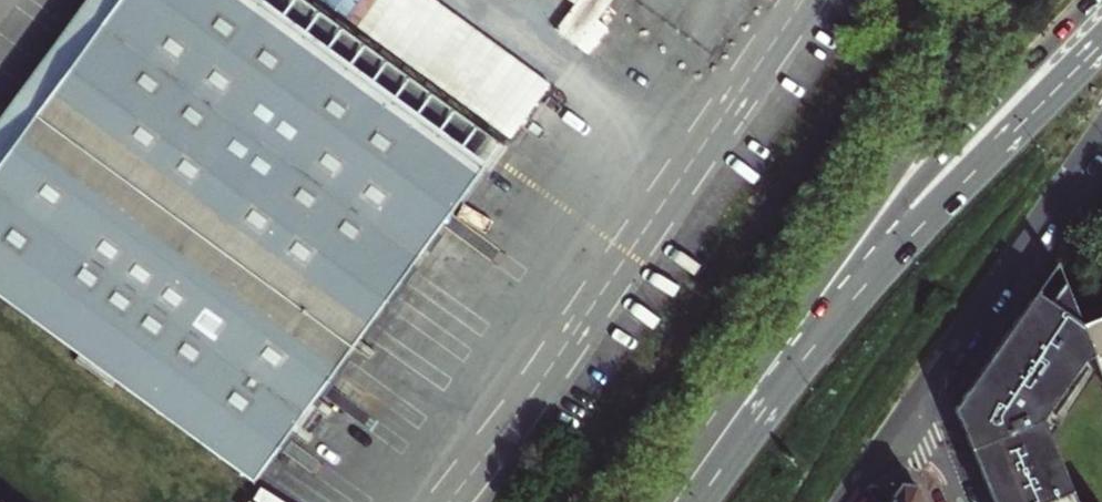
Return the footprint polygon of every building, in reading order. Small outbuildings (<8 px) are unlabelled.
[(261,489),(616,0),(130,0),(0,174),(0,300),(261,489)] [(1057,262),(1034,291),(1005,335),(955,409),(971,449),(1043,418),(1092,345),(1082,322),(1057,262)] [(1082,322),(1092,345),(1101,371),(1101,313),(1082,322)] [(971,449),(993,501),(1078,501),(1043,418),(971,449)] [(916,486),(901,485),(889,501),(923,501),(916,486)]
